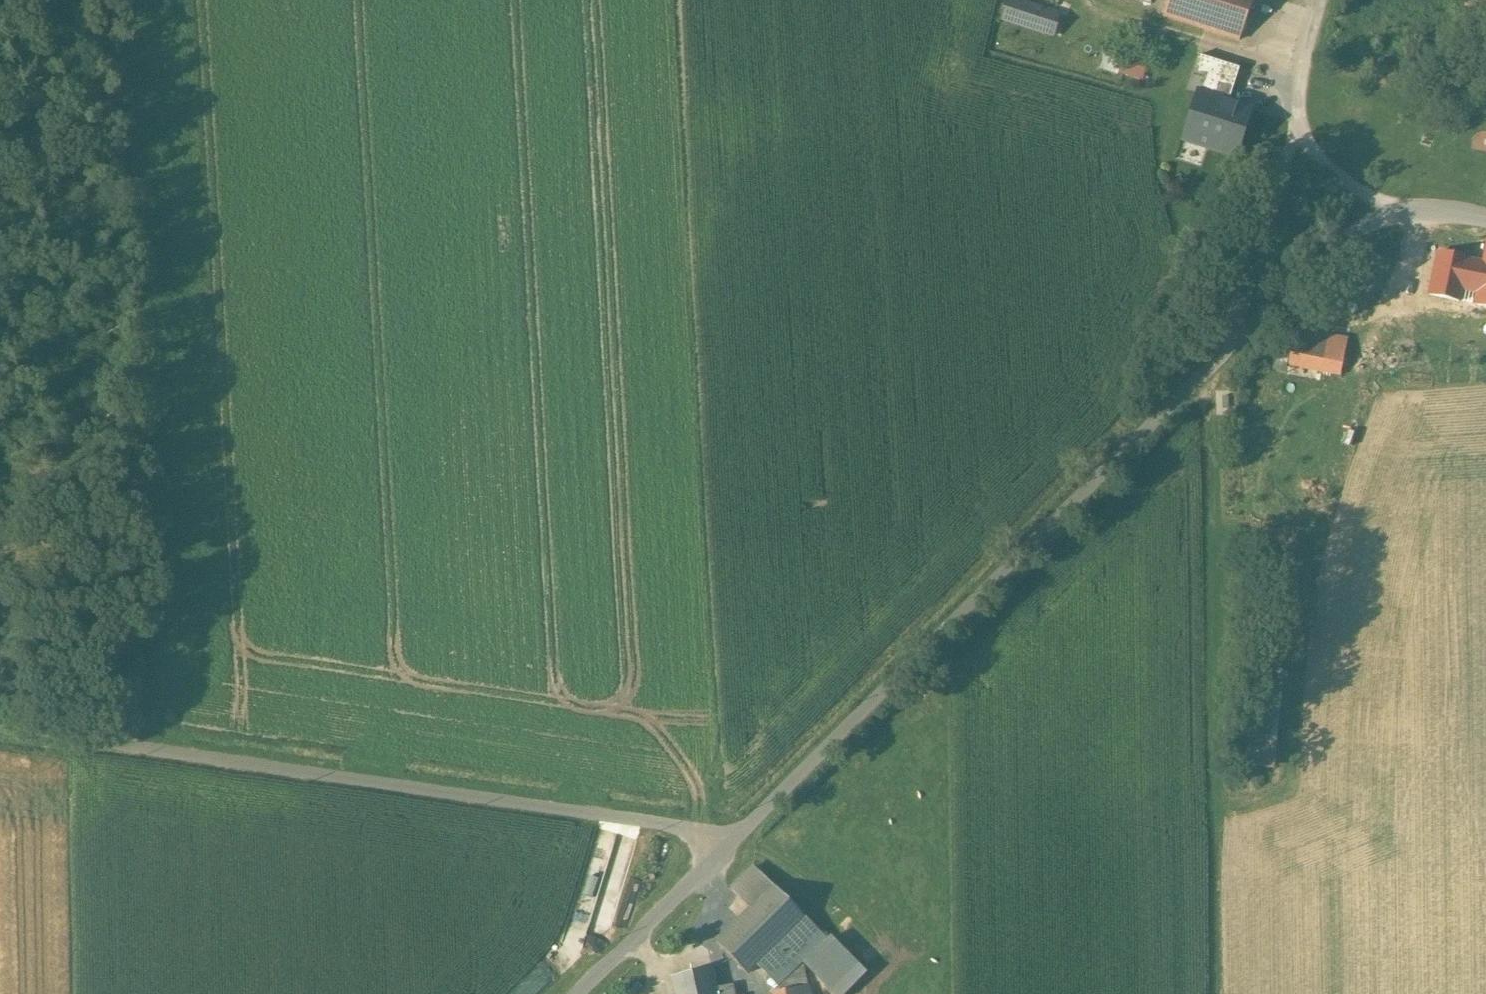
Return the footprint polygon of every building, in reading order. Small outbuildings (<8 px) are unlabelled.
[(1012,0),(1010,0),(1003,20),(1054,37),(1061,16),(1012,0)] [(1167,13),(1205,27),(1215,0),(1172,0),(1167,13)] [(1205,27),(1241,41),(1256,0),(1215,0),(1205,27)] [(1230,66),(1200,57),(1195,74),(1205,77),(1185,142),(1238,158),(1252,111),(1220,101),(1230,66)] [(1126,77),(1150,79),(1151,66),(1127,64),(1126,77)] [(1485,265),(1439,255),(1431,295),(1461,301),(1463,291),(1478,294),(1485,265)] [(1485,265),(1478,294),(1476,305),(1485,307),(1485,258),(1485,265)] [(1349,340),(1297,330),(1290,366),(1341,376),(1349,340)] [(755,866),(733,888),(753,908),(775,886),(755,866)] [(753,908),(718,942),(748,973),(805,917),(775,886),(753,908)] [(876,972),(839,934),(809,963),(839,993),(853,993),(876,972)] [(674,976),(678,993),(699,993),(718,990),(713,968),(674,976)] [(771,991),(772,993),(810,993),(808,984),(771,991)]
